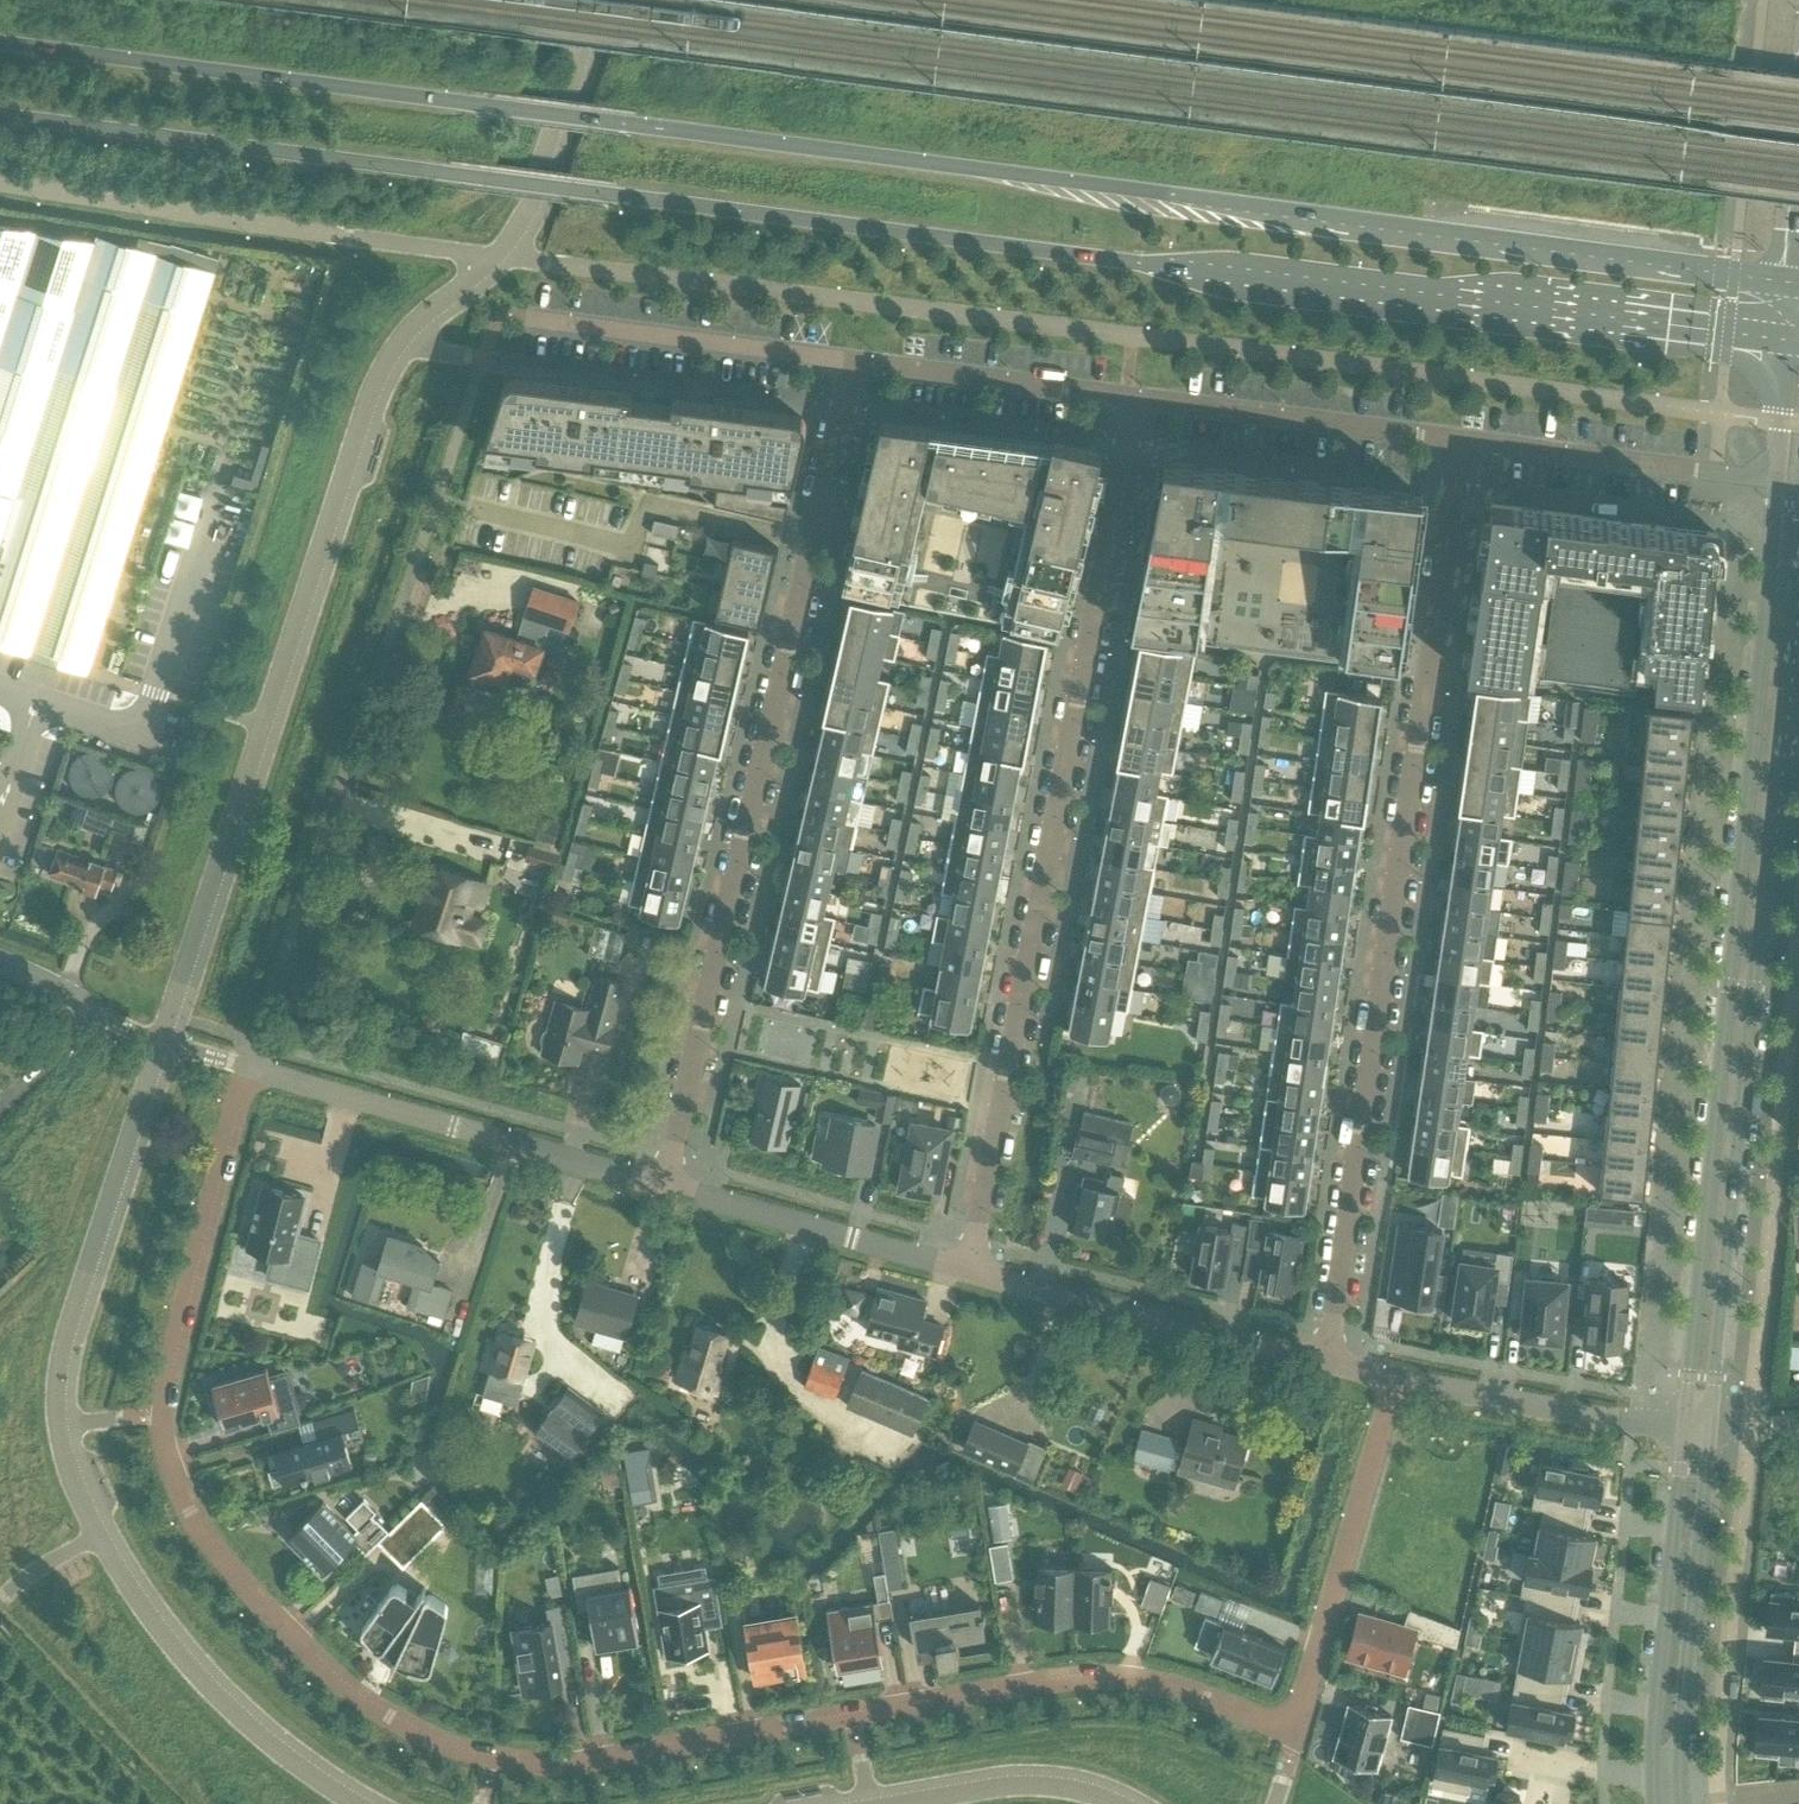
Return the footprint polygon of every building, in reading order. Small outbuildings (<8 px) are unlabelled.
[(91,666),(155,462),(201,316),(215,272),(139,248),(97,235),(96,239),(0,224),(0,637),(91,666)] [(644,458),(651,402),(631,399),(632,392),(591,387),(561,383),(517,377),(515,377),(513,378),(511,378),(509,379),(507,381),(505,382),(504,384),(503,386),(486,438),(539,445),(538,453),(595,460),(596,452),(644,458)] [(651,402),(644,458),(691,465),(690,472),(718,476),(714,505),(785,522),(788,505),(773,503),(776,476),(795,478),(806,430),(806,427),(806,424),(805,421),(804,419),(802,417),(800,415),(797,414),(794,413),(743,407),(713,403),(672,398),(671,405),(651,402)] [(899,602),(1002,621),(1026,515),(1042,518),(1049,487),(1090,497),(1101,448),(1053,437),(1051,447),(929,431),(930,426),(881,419),(874,452),(941,467),(937,486),(926,484),(899,602)] [(842,589),(899,602),(926,484),(937,486),(941,467),(874,452),(842,589)] [(183,458),(180,467),(210,476),(213,466),(183,458)] [(1164,461),(1139,598),(1132,633),(1345,661),(1399,668),(1417,530),(1421,495),(1164,461)] [(1026,515),(1002,621),(1059,634),(1090,497),(1049,487),(1042,518),(1026,515)] [(1700,529),(1699,531),(1609,519),(1566,514),(1492,504),(1489,524),(1488,532),(1487,537),(1486,543),(1485,555),(1479,592),(1478,604),(1477,610),(1475,621),(1475,623),(1473,639),(1472,644),(1470,657),(1467,677),(1527,685),(1527,684),(1527,683),(1546,550),(1552,551),(1595,556),(1594,560),(1604,562),(1605,557),(1631,560),(1653,563),(1646,633),(1644,652),(1643,667),(1657,669),(1655,694),(1655,695),(1654,696),(1668,697),(1701,701),(1701,697),(1702,686),(1704,670),(1704,669),(1705,654),(1707,635),(1708,620),(1710,601),(1712,586),(1715,556),(1715,555),(1724,557),(1725,542),(1725,541),(1724,539),(1724,537),(1723,536),(1722,535),(1720,534),(1719,533),(1717,533),(1717,531),(1716,530),(1716,528),(1715,526),(1713,525),(1712,524),(1710,524),(1708,523),(1706,524),(1705,524),(1703,525),(1702,526),(1701,527),(1700,529)] [(655,519),(652,528),(666,531),(668,522),(655,519)] [(734,537),(728,564),(773,574),(779,548),(734,537)] [(645,561),(643,570),(657,574),(659,564),(645,561)] [(728,564),(722,589),(767,599),(773,574),(728,564)] [(1640,577),(1556,567),(1542,673),(1628,684),(1640,577)] [(657,574),(643,570),(641,580),(654,583),(657,574)] [(525,615),(517,639),(486,629),(471,673),(519,689),(526,668),(534,671),(542,648),(541,648),(550,623),(569,629),(578,602),(534,588),(525,615)] [(767,599),(722,589),(716,615),(761,625),(767,599)] [(851,598),(845,623),(900,635),(906,611),(851,598)] [(636,616),(632,630),(641,633),(645,618),(636,616)] [(694,618),(688,643),(743,656),(749,631),(694,618)] [(845,623),(840,646),(895,659),(900,635),(845,623)] [(932,627),(929,642),(939,644),(942,630),(932,627)] [(641,633),(632,630),(627,645),(637,648),(641,633)] [(951,631),(948,646),(958,648),(961,634),(951,631)] [(987,652),(987,654),(1042,664),(1047,639),(1004,631),(999,655),(987,652)] [(939,644),(929,642),(926,657),(936,659),(939,644)] [(1140,642),(1135,667),(1191,678),(1196,653),(1140,642)] [(688,643),(683,667),(738,679),(743,656),(688,643)] [(840,646),(834,670),(889,683),(890,682),(877,679),(882,657),(894,660),(895,659),(840,646)] [(958,648),(948,646),(945,661),(954,663),(958,648)] [(987,654),(982,677),(1038,688),(1042,664),(987,654)] [(623,662),(618,677),(628,680),(632,665),(623,662)] [(683,667),(677,690),(732,703),(738,679),(683,667)] [(1135,667),(1131,691),(1186,701),(1191,678),(1135,667)] [(834,670),(829,694),(884,706),(889,683),(834,670)] [(1249,674),(1247,689),(1257,690),(1259,675),(1249,674)] [(922,675),(919,690),(929,692),(932,677),(922,675)] [(628,680),(618,677),(614,692),(624,694),(628,680)] [(982,677),(978,701),(1033,712),(1038,688),(982,677)] [(941,679),(938,694),(948,696),(951,681),(941,679)] [(1367,681),(1365,695),(1379,697),(1381,683),(1367,681)] [(1476,686),(1473,711),(1529,719),(1532,694),(1476,686)] [(1257,690),(1247,689),(1245,704),(1255,705),(1257,690)] [(1266,689),(1264,706),(1274,708),(1276,690),(1266,689)] [(677,690),(672,714),(727,727),(732,703),(677,690)] [(929,692),(919,690),(916,705),(926,707),(929,692)] [(1326,690),(1322,715),(1378,723),(1382,698),(1379,697),(1365,695),(1326,690)] [(1131,691),(1126,715),(1182,725),(1186,701),(1131,691)] [(829,694),(823,717),(878,730),(884,706),(829,694)] [(948,696),(938,694),(935,709),(944,711),(948,696)] [(1565,725),(1575,726),(1578,701),(1568,700),(1565,725)] [(978,701),(973,725),(1029,736),(1033,712),(978,701)] [(1649,704),(1646,731),(1690,735),(1692,708),(1649,704)] [(1585,707),(1582,724),(1597,726),(1599,709),(1585,707)] [(609,709),(605,724),(615,726),(619,712),(609,709)] [(1473,711),(1469,735),(1513,742),(1516,719),(1529,721),(1529,719),(1473,711)] [(672,714),(666,738),(721,750),(727,727),(672,714)] [(1126,715),(1122,738),(1177,749),(1182,725),(1126,715)] [(1262,715),(1260,730),(1270,732),(1272,717),(1262,715)] [(1322,715),(1319,739),(1374,747),(1378,723),(1322,715)] [(825,719),(820,741),(873,753),(878,730),(823,717),(823,719),(825,719)] [(912,722),(909,737),(919,739),(922,724),(912,722)] [(1242,722),(1240,737),(1250,738),(1252,723),(1242,722)] [(615,726),(605,724),(601,738),(611,741),(615,726)] [(1597,726),(1582,724),(1580,740),(1595,742),(1597,726)] [(973,725),(969,749),(1024,759),(1029,736),(973,725)] [(1575,726),(1565,725),(1563,740),(1573,741),(1575,726)] [(931,726),(928,741),(938,743),(941,728),(931,726)] [(1270,732),(1260,730),(1258,745),(1268,747),(1270,732)] [(1646,731),(1644,756),(1687,761),(1690,735),(1646,731)] [(1469,735),(1466,760),(1522,768),(1522,766),(1509,765),(1513,742),(1469,735)] [(919,739),(909,737),(906,752),(916,754),(919,739)] [(1250,738),(1240,737),(1238,752),(1248,753),(1250,738)] [(666,738),(661,761),(714,773),(719,752),(721,752),(721,750),(666,738)] [(1122,738),(1117,762),(1173,773),(1177,749),(1122,738)] [(1319,739),(1315,763),(1371,771),(1374,747),(1319,739)] [(820,741),(815,765),(868,777),(868,776),(855,773),(860,752),(873,755),(873,753),(820,741)] [(938,743),(928,741),(925,756),(934,758),(938,743)] [(969,749),(964,773),(1017,783),(1021,761),(1024,761),(1024,759),(969,749)] [(596,756),(592,770),(602,773),(606,758),(596,756)] [(1644,756),(1641,782),(1685,786),(1687,761),(1644,756)] [(1561,758),(1559,773),(1569,775),(1571,759),(1561,758)] [(1578,758),(1576,775),(1590,777),(1592,760),(1578,758)] [(1466,760),(1462,784),(1518,792),(1522,768),(1466,760)] [(661,761),(656,785),(708,797),(714,773),(661,761)] [(1119,765),(1115,786),(1168,797),(1168,796),(1156,793),(1160,772),(1172,774),(1173,773),(1117,762),(1117,764),(1119,765)] [(1255,763),(1253,778),(1263,780),(1265,765),(1255,763)] [(1315,763),(1312,787),(1367,795),(1371,771),(1315,763)] [(815,765),(809,789),(862,801),(868,777),(815,765)] [(602,773),(592,770),(588,785),(598,788),(602,773)] [(902,770),(899,785),(909,787),(912,772),(902,770)] [(1235,770),(1233,785),(1243,786),(1245,771),(1235,770)] [(964,773),(960,796),(1013,806),(1017,783),(964,773)] [(1569,775),(1559,773),(1557,788),(1567,790),(1569,775)] [(921,774),(918,789),(928,791),(931,776),(921,774)] [(1590,777),(1576,775),(1574,792),(1588,793),(1590,777)] [(1263,780),(1253,778),(1251,793),(1261,795),(1263,780)] [(1641,782),(1638,807),(1682,812),(1685,786),(1641,782)] [(1462,784),(1459,808),(1515,816),(1518,792),(1462,784)] [(656,785),(650,808),(703,821),(708,797),(656,785)] [(909,787),(899,785),(896,799),(906,802),(909,787)] [(1243,786),(1233,785),(1231,800),(1241,801),(1243,786)] [(1115,786),(1110,810),(1164,820),(1168,797),(1115,786)] [(1312,787),(1308,811),(1364,819),(1367,795),(1312,787)] [(804,812),(857,824),(862,801),(809,789),(804,812)] [(928,791),(918,789),(915,803),(925,806),(928,791)] [(960,796),(955,820),(1008,830),(1013,806),(960,796)] [(583,803),(579,817),(589,820),(593,805),(583,803)] [(1555,806),(1553,821),(1563,823),(1565,808),(1555,806)] [(1638,807),(1636,833),(1680,837),(1682,812),(1638,807)] [(650,808),(645,832),(697,844),(703,821),(650,808)] [(1461,809),(1458,832),(1511,840),(1511,838),(1499,837),(1502,815),(1515,817),(1515,816),(1459,808),(1459,809),(1461,809)] [(1572,809),(1570,826),(1584,828),(1586,811),(1572,809)] [(1110,810),(1106,834),(1159,844),(1164,820),(1110,810)] [(1249,811),(1246,826),(1256,828),(1258,813),(1249,811)] [(1305,833),(1305,835),(1358,843),(1361,820),(1364,820),(1364,819),(1308,811),(1308,812),(1321,814),(1317,835),(1305,833)] [(804,812),(799,836),(851,848),(857,824),(804,812)] [(118,817),(114,827),(132,833),(136,823),(118,817)] [(589,820),(579,817),(575,832),(585,835),(589,820)] [(892,817),(889,832),(899,834),(902,819),(892,817)] [(1228,818),(1226,833),(1236,834),(1238,819),(1228,818)] [(955,820),(951,844),(1004,854),(1008,830),(955,820)] [(911,821),(908,836),(918,838),(921,823),(911,821)] [(1563,823),(1553,821),(1551,836),(1561,838),(1563,823)] [(1256,828),(1246,826),(1244,841),(1254,843),(1256,828)] [(1584,828),(1570,826),(1568,842),(1582,844),(1584,828)] [(645,832),(639,856),(692,868),(697,844),(645,832)] [(899,834),(889,832),(886,847),(896,849),(899,834)] [(1218,832),(1215,855),(1232,858),(1236,834),(1218,832)] [(1458,832),(1454,856),(1508,864),(1511,840),(1458,832)] [(1636,833),(1633,858),(1677,863),(1680,837),(1636,833)] [(1106,834),(1101,858),(1155,868),(1155,867),(1142,865),(1146,843),(1159,845),(1159,844),(1106,834)] [(1305,835),(1301,859),(1355,867),(1358,843),(1305,835)] [(799,836),(793,859),(834,869),(839,846),(851,849),(851,848),(799,836)] [(918,838),(908,836),(905,851),(915,853),(918,838)] [(951,844),(946,868),(999,878),(1004,854),(951,844)] [(527,860),(554,868),(558,854),(531,847),(527,860)] [(570,849),(566,864),(576,867),(580,852),(570,849)] [(118,871),(59,850),(50,875),(81,885),(80,888),(96,893),(99,884),(112,889),(118,871)] [(1549,855),(1547,870),(1557,871),(1559,856),(1549,855)] [(639,856),(634,879),(687,891),(692,868),(639,856)] [(1454,856),(1451,880),(1492,886),(1495,863),(1508,865),(1508,864),(1454,856)] [(1101,858),(1097,882),(1150,892),(1155,868),(1101,858)] [(1633,858),(1631,884),(1675,888),(1677,863),(1633,858)] [(793,859),(788,883),(828,892),(834,869),(793,859)] [(1242,859),(1239,874),(1249,876),(1251,860),(1242,859)] [(1301,859),(1298,883),(1351,891),(1355,867),(1301,859)] [(1566,860),(1564,877),(1578,879),(1580,862),(1566,860)] [(576,867),(566,864),(562,878),(572,881),(576,867)] [(882,865),(879,879),(889,882),(892,867),(882,865)] [(482,904),(488,886),(429,866),(423,884),(428,886),(415,924),(461,940),(461,938),(480,944),(487,922),(467,915),(472,901),(482,904)] [(1221,866),(1219,881),(1229,882),(1231,867),(1221,866)] [(946,868),(941,892),(995,902),(999,878),(946,868)] [(901,869),(898,883),(908,886),(911,871),(901,869)] [(1557,871),(1547,870),(1545,885),(1555,886),(1557,871)] [(1249,876),(1239,874),(1237,889),(1247,891),(1249,876)] [(1578,879),(1564,877),(1562,893),(1576,895),(1578,879)] [(687,891),(634,879),(628,904),(641,907),(639,912),(641,913),(641,911),(678,920),(678,921),(680,921),(687,891)] [(889,882),(879,879),(876,894),(886,896),(889,882)] [(1451,880),(1447,904),(1488,910),(1492,886),(1451,880)] [(1229,882),(1219,881),(1217,896),(1227,897),(1229,882)] [(1097,882),(1092,905),(1145,916),(1150,892),(1097,882)] [(788,883),(782,907),(835,919),(835,918),(823,915),(828,892),(788,883)] [(908,886),(898,883),(895,898),(905,900),(908,886)] [(1294,905),(1294,907),(1348,915),(1351,891),(1298,883),(1297,884),(1310,886),(1307,907),(1294,905)] [(1631,884),(1628,909),(1672,914),(1675,888),(1631,884)] [(937,914),(937,915),(990,926),(995,902),(941,892),(941,893),(954,895),(950,917),(937,914)] [(1543,903),(1541,918),(1551,919),(1553,904),(1543,903)] [(1559,917),(1573,919),(1575,905),(1560,903),(1559,917)] [(1447,904),(1444,928),(1485,934),(1488,910),(1447,904)] [(1092,905),(1088,929),(1141,939),(1145,916),(1092,905)] [(782,907),(777,930),(830,942),(835,919),(782,907)] [(1235,907),(1233,922),(1243,923),(1245,908),(1235,907)] [(1294,907),(1291,931),(1344,939),(1348,915),(1294,907)] [(1628,909),(1626,936),(1669,940),(1672,914),(1628,909)] [(872,912),(869,927),(879,929),(882,914),(872,912)] [(1214,914),(1212,929),(1222,930),(1224,915),(1214,914)] [(937,915),(932,939),(986,949),(990,926),(937,915)] [(891,916),(888,931),(898,933),(901,918),(891,916)] [(1551,919),(1541,918),(1539,933),(1549,934),(1551,919)] [(1251,925),(1243,923),(1233,922),(1230,937),(1240,939),(1241,935),(1249,937),(1251,925)] [(590,949),(620,958),(627,931),(597,923),(590,949)] [(879,929),(869,927),(866,942),(876,944),(879,929)] [(1444,928),(1440,952),(1494,960),(1494,958),(1481,957),(1485,934),(1444,928)] [(1088,929),(1083,953),(1136,963),(1141,939),(1088,929)] [(1222,930),(1212,929),(1210,944),(1220,945),(1222,930)] [(777,930),(772,954),(824,966),(830,942),(777,930)] [(898,933),(888,931),(885,946),(895,948),(898,933)] [(1291,931),(1287,955),(1341,963),(1344,939),(1291,931)] [(1626,936),(1623,961),(1667,966),(1669,940),(1626,936)] [(928,963),(941,965),(981,973),(986,949),(932,939),(928,963)] [(1556,939),(1554,953),(1568,955),(1570,941),(1556,939)] [(1185,973),(1205,977),(1215,978),(1219,954),(1209,953),(1197,951),(1195,960),(1188,959),(1185,973)] [(1537,951),(1535,966),(1545,967),(1547,952),(1537,951)] [(1440,952),(1437,976),(1490,984),(1494,960),(1440,952)] [(1083,953),(1079,977),(1132,987),(1136,963),(1083,953)] [(1568,955),(1554,953),(1553,967),(1567,969),(1568,955)] [(824,966),(772,954),(765,984),(766,984),(766,983),(804,992),(804,993),(805,993),(806,988),(819,991),(824,966)] [(1228,955),(1226,970),(1236,971),(1238,956),(1228,955)] [(1300,958),(1296,981),(1337,987),(1341,963),(1287,955),(1287,956),(1300,958)] [(862,959),(859,974),(869,976),(872,961),(862,959)] [(1623,961),(1621,987),(1664,991),(1667,966),(1623,961)] [(881,963),(878,978),(888,980),(891,965),(881,963)] [(924,986),(923,987),(976,997),(981,973),(941,965),(936,988),(924,986)] [(1545,967),(1535,966),(1533,981),(1543,982),(1545,967)] [(1236,971),(1226,970),(1223,985),(1233,986),(1236,971)] [(869,976),(859,974),(856,989),(866,991),(869,976)] [(541,1036),(541,1042),(544,1047),(543,1052),(577,1062),(581,1047),(606,1054),(613,1026),(624,984),(597,976),(587,1010),(557,1001),(549,1029),(544,1032),(541,1036)] [(1437,976),(1433,1000),(1474,1006),(1478,983),(1490,985),(1490,984),(1437,976)] [(1079,977),(1074,1001),(1127,1011),(1132,987),(1079,977)] [(1215,978),(1205,977),(1203,992),(1213,993),(1215,978)] [(888,980),(878,978),(875,993),(885,995),(888,980)] [(1280,1001),(1280,1003),(1334,1011),(1337,987),(1296,981),(1293,1003),(1280,1001)] [(976,997),(923,987),(919,1012),(931,1014),(930,1020),(932,1020),(932,1018),(969,1026),(969,1027),(971,1027),(976,997)] [(1621,987),(1618,1012),(1662,1017),(1664,991),(1621,987)] [(1550,991),(1548,1005),(1562,1007),(1564,993),(1550,991)] [(1531,999),(1529,1014),(1539,1015),(1541,1000),(1531,999)] [(1433,1000),(1430,1024),(1483,1032),(1484,1030),(1471,1028),(1474,1006),(1433,1000)] [(1127,1011),(1074,1001),(1068,1031),(1070,1031),(1070,1030),(1108,1037),(1108,1038),(1109,1039),(1115,1010),(1127,1012),(1127,1011)] [(1221,1003),(1219,1018),(1228,1019),(1231,1004),(1221,1003)] [(1280,1003),(1277,1027),(1330,1035),(1334,1011),(1280,1003)] [(1562,1007),(1548,1005),(1546,1019),(1560,1021),(1562,1007)] [(1200,1010),(1198,1025),(1208,1026),(1210,1011),(1200,1010)] [(1618,1012),(1615,1038),(1659,1042),(1662,1017),(1618,1012)] [(1539,1015),(1529,1014),(1527,1029),(1537,1030),(1539,1015)] [(1228,1019),(1219,1018),(1216,1033),(1226,1034),(1228,1019)] [(1430,1024),(1426,1048),(1480,1056),(1483,1032),(1430,1024)] [(1208,1026),(1198,1025),(1196,1040),(1206,1041),(1208,1026)] [(1277,1027),(1273,1051),(1327,1059),(1330,1035),(1277,1027)] [(499,1054),(503,1040),(476,1033),(473,1048),(499,1054)] [(1615,1038),(1613,1063),(1657,1068),(1659,1042),(1615,1038)] [(1543,1042),(1542,1056),(1556,1058),(1558,1044),(1543,1042)] [(1525,1047),(1523,1062),(1533,1063),(1535,1048),(1525,1047)] [(1426,1048),(1423,1072),(1464,1078),(1467,1055),(1480,1057),(1480,1056),(1426,1048)] [(1273,1051),(1270,1075),(1323,1083),(1327,1059),(1273,1051)] [(1219,1052),(1216,1067),(1226,1068),(1228,1053),(1219,1052)] [(1556,1058),(1542,1056),(1540,1070),(1554,1072),(1556,1058)] [(1533,1063),(1523,1062),(1522,1077),(1531,1078),(1533,1063)] [(1613,1063),(1610,1089),(1654,1093),(1657,1068),(1613,1063)] [(1226,1068),(1216,1067),(1214,1082),(1224,1083),(1226,1068)] [(1419,1096),(1460,1102),(1473,1103),(1476,1079),(1464,1078),(1423,1072),(1419,1096)] [(1279,1099),(1279,1101),(1320,1107),(1323,1083),(1270,1075),(1270,1076),(1282,1077),(1279,1099)] [(750,1140),(751,1138),(786,1147),(785,1148),(786,1148),(801,1084),(800,1084),(800,1085),(765,1077),(765,1076),(764,1076),(749,1140),(750,1140)] [(878,1107),(876,1118),(890,1121),(896,1095),(867,1089),(864,1104),(878,1107)] [(1610,1089),(1608,1114),(1652,1119),(1654,1093),(1610,1089)] [(1537,1093),(1535,1107),(1550,1109),(1551,1095),(1537,1093)] [(1519,1095),(1517,1110),(1527,1111),(1529,1096),(1519,1095)] [(1419,1096),(1416,1120),(1469,1128),(1470,1126),(1457,1124),(1460,1102),(1419,1096)] [(1266,1097),(1263,1123),(1316,1131),(1320,1107),(1279,1101),(1279,1099),(1266,1097)] [(1212,1099),(1209,1114),(1219,1116),(1222,1101),(1212,1099)] [(1550,1109),(1535,1107),(1534,1121),(1548,1123),(1550,1109)] [(1527,1111),(1517,1110),(1516,1125),(1525,1126),(1527,1111)] [(1219,1116),(1209,1114),(1207,1130),(1217,1131),(1219,1116)] [(1608,1114),(1605,1140),(1649,1144),(1652,1119),(1608,1114)] [(1073,1154),(1110,1163),(1120,1121),(1093,1115),(1089,1133),(1079,1130),(1073,1154)] [(830,1139),(819,1137),(815,1156),(827,1159),(826,1164),(867,1172),(876,1125),(834,1117),(830,1139)] [(1416,1120),(1412,1143),(1466,1151),(1469,1128),(1416,1120)] [(902,1145),(898,1163),(906,1164),(902,1187),(937,1194),(949,1130),(914,1123),(910,1146),(902,1145)] [(1316,1131),(1263,1123),(1259,1147),(1313,1155),(1316,1131)] [(1605,1140),(1603,1165),(1646,1170),(1649,1144),(1605,1140)] [(1466,1151),(1412,1143),(1408,1174),(1410,1174),(1410,1173),(1448,1178),(1447,1180),(1449,1180),(1450,1175),(1462,1176),(1466,1151)] [(1513,1143),(1512,1158),(1521,1159),(1523,1144),(1513,1143)] [(1531,1144),(1529,1158),(1543,1160),(1545,1145),(1531,1144)] [(1205,1147),(1203,1162),(1212,1164),(1215,1149),(1205,1147)] [(1259,1147),(1256,1171),(1309,1179),(1313,1155),(1259,1147)] [(1521,1159),(1512,1158),(1510,1173),(1520,1174),(1521,1159)] [(1543,1160),(1529,1158),(1527,1172),(1542,1174),(1543,1160)] [(1212,1164),(1203,1162),(1192,1161),(1190,1176),(1210,1179),(1212,1164)] [(1646,1170),(1603,1165),(1600,1192),(1644,1197),(1646,1170)] [(1309,1179),(1256,1171),(1252,1195),(1265,1197),(1264,1203),(1266,1203),(1266,1202),(1304,1207),(1303,1208),(1305,1209),(1309,1179)] [(1078,1184),(1069,1225),(1110,1235),(1110,1232),(1126,1235),(1135,1195),(1124,1193),(1125,1188),(1122,1187),(1124,1177),(1109,1174),(1107,1182),(1083,1176),(1081,1185),(1078,1184)] [(256,1207),(251,1227),(254,1228),(249,1248),(274,1255),(271,1266),(286,1270),(283,1280),(308,1287),(320,1241),(294,1234),(304,1196),(265,1186),(259,1208),(256,1207)] [(1588,1203),(1587,1223),(1636,1226),(1637,1206),(1588,1203)] [(1183,1215),(1194,1217),(1196,1206),(1185,1204),(1183,1215)] [(1257,1284),(1292,1290),(1301,1237),(1268,1231),(1270,1221),(1252,1218),(1247,1246),(1263,1248),(1257,1284)] [(1201,1225),(1192,1277),(1223,1282),(1228,1253),(1241,1255),(1246,1225),(1232,1223),(1231,1230),(1201,1225)] [(1389,1300),(1431,1306),(1442,1231),(1400,1225),(1389,1300)] [(353,1296),(376,1303),(386,1271),(415,1280),(415,1282),(408,1307),(444,1318),(452,1290),(431,1284),(439,1259),(420,1254),(423,1246),(389,1236),(379,1267),(363,1263),(353,1296)] [(1509,1282),(1513,1257),(1513,1255),(1497,1252),(1495,1267),(1461,1262),(1453,1320),(1488,1325),(1495,1280),(1509,1282)] [(1522,1337),(1540,1339),(1539,1343),(1557,1345),(1558,1340),(1560,1341),(1566,1283),(1529,1279),(1530,1270),(1514,1269),(1512,1296),(1526,1297),(1524,1320),(1522,1337)] [(1582,1300),(1580,1320),(1586,1321),(1584,1343),(1620,1346),(1622,1324),(1627,1325),(1629,1305),(1624,1305),(1626,1282),(1590,1279),(1588,1301),(1582,1300)] [(576,1323),(625,1336),(636,1296),(618,1291),(616,1297),(586,1288),(576,1323)] [(867,1330),(899,1340),(898,1345),(935,1355),(943,1326),(920,1320),(926,1301),(878,1288),(867,1330)] [(841,1310),(862,1315),(867,1294),(846,1289),(841,1310)] [(676,1380),(698,1386),(717,1392),(721,1376),(716,1375),(729,1334),(715,1330),(713,1326),(706,1324),(703,1326),(698,1325),(691,1351),(686,1349),(676,1380)] [(535,1340),(523,1337),(520,1336),(518,1332),(510,1330),(506,1332),(503,1331),(496,1354),(492,1353),(487,1368),(491,1370),(484,1395),(516,1404),(535,1340)] [(818,1346),(804,1387),(835,1398),(849,1358),(818,1346)] [(1798,1369),(1798,1346),(1788,1346),(1787,1368),(1798,1369)] [(212,1383),(220,1410),(226,1429),(266,1416),(271,1432),(301,1423),(286,1373),(270,1378),(267,1367),(212,1383)] [(847,1406),(913,1433),(928,1398),(862,1371),(847,1406)] [(534,1432),(568,1458),(603,1413),(569,1387),(534,1432)] [(318,1436),(315,1437),(286,1446),(296,1481),(351,1465),(345,1445),(364,1440),(354,1408),(313,1421),(318,1436)] [(1194,1420),(1179,1470),(1197,1475),(1200,1464),(1216,1469),(1215,1473),(1236,1479),(1247,1440),(1219,1432),(1218,1434),(1209,1431),(1210,1428),(1211,1425),(1194,1420)] [(963,1448),(1016,1471),(1027,1445),(975,1422),(963,1448)] [(1133,1460),(1169,1470),(1177,1443),(1141,1432),(1133,1460)] [(618,1447),(600,1466),(602,1474),(622,1470),(618,1447)] [(651,1448),(623,1453),(633,1504),(653,1501),(647,1467),(651,1448)] [(1510,1453),(1498,1451),(1495,1465),(1507,1467),(1510,1453)] [(1536,1508),(1583,1517),(1584,1514),(1585,1512),(1586,1511),(1585,1511),(1586,1506),(1587,1506),(1587,1505),(1586,1504),(1586,1502),(1586,1501),(1599,1504),(1600,1498),(1601,1497),(1600,1497),(1601,1493),(1602,1492),(1601,1492),(1602,1488),(1603,1487),(1602,1487),(1603,1481),(1599,1480),(1600,1474),(1596,1473),(1592,1472),(1592,1473),(1588,1472),(1589,1469),(1570,1466),(1571,1465),(1568,1464),(1567,1468),(1545,1463),(1544,1467),(1542,1477),(1539,1494),(1537,1504),(1536,1508)] [(1496,1497),(1493,1521),(1508,1523),(1511,1499),(1496,1497)] [(364,1499),(346,1517),(358,1529),(354,1532),(323,1501),(286,1538),(322,1574),(354,1543),(366,1554),(378,1542),(390,1531),(377,1518),(376,1519),(373,1515),(376,1512),(364,1499)] [(378,1542),(403,1568),(447,1525),(422,1499),(390,1531),(378,1542)] [(1534,1548),(1533,1552),(1589,1563),(1589,1560),(1591,1560),(1591,1558),(1592,1558),(1592,1555),(1593,1555),(1593,1554),(1592,1554),(1594,1547),(1595,1547),(1595,1546),(1594,1546),(1595,1542),(1594,1542),(1595,1540),(1593,1540),(1594,1536),(1580,1533),(1580,1532),(1581,1532),(1581,1530),(1582,1530),(1582,1529),(1581,1528),(1582,1524),(1583,1524),(1583,1522),(1583,1520),(1583,1517),(1536,1508),(1536,1509),(1542,1510),(1540,1518),(1539,1522),(1536,1539),(1534,1548)] [(875,1517),(867,1525),(868,1532),(877,1530),(875,1517)] [(878,1531),(886,1572),(887,1581),(888,1590),(905,1587),(895,1528),(878,1531)] [(1486,1543),(1495,1545),(1498,1531),(1489,1529),(1486,1543)] [(989,1546),(995,1581),(1014,1578),(1008,1542),(989,1546)] [(1492,1559),(1495,1545),(1486,1543),(1483,1557),(1492,1559)] [(1527,1587),(1525,1596),(1572,1605),(1573,1602),(1573,1600),(1574,1600),(1574,1599),(1573,1598),(1574,1594),(1575,1594),(1576,1592),(1575,1592),(1575,1590),(1575,1589),(1588,1592),(1589,1587),(1589,1584),(1590,1584),(1590,1583),(1590,1579),(1591,1579),(1591,1578),(1591,1574),(1592,1574),(1592,1573),(1592,1569),(1593,1565),(1589,1564),(1589,1563),(1533,1552),(1533,1556),(1531,1565),(1527,1583),(1526,1587),(1527,1587)] [(1037,1609),(1074,1611),(1075,1567),(1037,1566),(1036,1579),(1035,1579),(1035,1592),(1036,1592),(1035,1610),(1037,1610),(1037,1609)] [(590,1609),(596,1649),(639,1642),(630,1586),(622,1587),(619,1567),(572,1575),(578,1611),(590,1609)] [(659,1574),(661,1586),(655,1587),(666,1656),(709,1650),(704,1621),(720,1619),(714,1577),(707,1578),(705,1567),(659,1574)] [(1075,1567),(1074,1611),(1109,1612),(1111,1612),(1112,1600),(1113,1600),(1113,1587),(1112,1587),(1113,1568),(1075,1567)] [(547,1578),(550,1596),(562,1594),(558,1576),(547,1578)] [(1152,1577),(1147,1595),(1160,1599),(1166,1581),(1152,1577)] [(875,1583),(878,1601),(878,1602),(890,1600),(888,1590),(887,1581),(875,1583)] [(413,1671),(418,1672),(426,1673),(428,1672),(429,1671),(430,1670),(431,1669),(432,1667),(447,1612),(448,1610),(448,1608),(447,1607),(446,1604),(433,1596),(430,1595),(429,1595),(427,1596),(426,1596),(424,1598),(423,1600),(419,1596),(418,1597),(417,1597),(407,1591),(407,1590),(400,1585),(399,1585),(397,1584),(396,1584),(394,1585),(392,1586),(391,1587),(363,1628),(362,1631),(362,1633),(362,1634),(363,1636),(374,1649),(376,1650),(378,1650),(379,1651),(381,1650),(382,1650),(385,1648),(396,1658),(393,1662),(408,1669),(413,1671)] [(1171,1598),(1187,1604),(1192,1590),(1176,1584),(1171,1598)] [(1793,1603),(1794,1594),(1771,1591),(1767,1630),(1798,1633),(1798,1603),(1793,1603)] [(1227,1603),(1201,1592),(1195,1608),(1208,1613),(1221,1618),(1227,1603)] [(748,1644),(749,1652),(752,1652),(757,1680),(801,1673),(804,1672),(795,1616),(774,1619),(772,1603),(768,1604),(758,1594),(740,1597),(744,1624),(748,1623),(751,1644),(748,1644)] [(1572,1605),(1525,1596),(1525,1597),(1530,1598),(1529,1606),(1528,1606),(1528,1611),(1525,1628),(1524,1628),(1522,1637),(1523,1637),(1522,1640),(1581,1652),(1581,1649),(1582,1645),(1583,1644),(1582,1644),(1584,1636),(1584,1637),(1584,1636),(1585,1632),(1584,1632),(1585,1629),(1582,1628),(1583,1624),(1569,1621),(1569,1620),(1570,1618),(1571,1616),(1570,1616),(1571,1611),(1572,1612),(1572,1610),(1571,1610),(1572,1608),(1571,1608),(1572,1605)] [(827,1609),(835,1659),(837,1670),(841,1670),(880,1663),(884,1662),(882,1651),(876,1620),(891,1617),(892,1619),(893,1619),(890,1600),(878,1602),(878,1601),(873,1601),(827,1609)] [(937,1644),(940,1663),(959,1659),(956,1641),(985,1636),(983,1621),(985,1621),(984,1614),(981,1614),(980,1604),(910,1616),(915,1648),(937,1644)] [(514,1629),(525,1690),(525,1691),(561,1685),(556,1656),(571,1653),(563,1606),(547,1609),(549,1623),(514,1629)] [(1348,1656),(1389,1668),(1394,1650),(1408,1654),(1415,1630),(1360,1614),(1348,1656)] [(1470,1615),(1467,1629),(1476,1631),(1479,1617),(1470,1615)] [(1223,1624),(1220,1633),(1210,1659),(1272,1682),(1285,1648),(1223,1624)] [(1476,1631),(1467,1629),(1464,1643),(1473,1645),(1476,1631)] [(1580,1655),(1581,1652),(1522,1640),(1521,1644),(1519,1653),(1520,1653),(1516,1670),(1515,1674),(1514,1684),(1561,1693),(1561,1690),(1562,1688),(1563,1688),(1563,1687),(1562,1686),(1563,1681),(1564,1682),(1564,1680),(1563,1680),(1564,1678),(1564,1677),(1572,1679),(1573,1674),(1576,1675),(1577,1672),(1578,1668),(1578,1667),(1579,1659),(1580,1658),(1579,1658),(1580,1655)] [(1764,1659),(1760,1697),(1783,1700),(1784,1691),(1798,1692),(1798,1662),(1764,1659)] [(1466,1674),(1457,1672),(1454,1686),(1463,1688),(1466,1674)] [(1560,1696),(1561,1693),(1514,1684),(1513,1685),(1519,1686),(1519,1689),(1518,1688),(1516,1698),(1517,1698),(1513,1715),(1511,1725),(1511,1729),(1532,1733),(1532,1736),(1532,1737),(1535,1738),(1535,1737),(1553,1740),(1554,1738),(1557,1738),(1561,1739),(1566,1740),(1567,1734),(1571,1735),(1573,1729),(1574,1728),(1573,1728),(1574,1724),(1575,1723),(1574,1723),(1575,1719),(1576,1718),(1575,1718),(1576,1712),(1558,1709),(1558,1708),(1558,1706),(1559,1706),(1559,1704),(1558,1704),(1559,1699),(1560,1699),(1561,1698),(1560,1698),(1560,1696)] [(1349,1705),(1338,1746),(1335,1757),(1334,1757),(1334,1758),(1376,1770),(1376,1769),(1376,1768),(1379,1757),(1390,1717),(1391,1717),(1391,1715),(1349,1703),(1349,1705)] [(1408,1705),(1400,1738),(1432,1745),(1437,1726),(1440,1712),(1408,1705)] [(1755,1755),(1778,1757),(1779,1748),(1798,1750),(1798,1720),(1759,1716),(1755,1755)] [(1479,1734),(1437,1726),(1426,1781),(1462,1788),(1464,1778),(1481,1782),(1482,1776),(1487,1777),(1489,1771),(1490,1770),(1489,1770),(1490,1766),(1491,1765),(1490,1765),(1491,1761),(1492,1760),(1491,1760),(1492,1754),(1488,1753),(1483,1753),(1483,1752),(1479,1751),(1479,1752),(1475,1751),(1475,1750),(1476,1750),(1476,1748),(1477,1748),(1477,1747),(1476,1746),(1477,1741),(1478,1742),(1478,1740),(1478,1738),(1479,1734)] [(1378,1803),(1388,1803),(1391,1794),(1381,1791),(1378,1803)] [(1489,1803),(1519,1803),(1519,1801),(1513,1800),(1514,1795),(1512,1795),(1512,1794),(1509,1794),(1509,1793),(1508,1793),(1508,1794),(1503,1793),(1504,1792),(1503,1792),(1502,1793),(1498,1792),(1498,1791),(1497,1791),(1494,1791),(1493,1791),(1492,1791),(1489,1803)]
